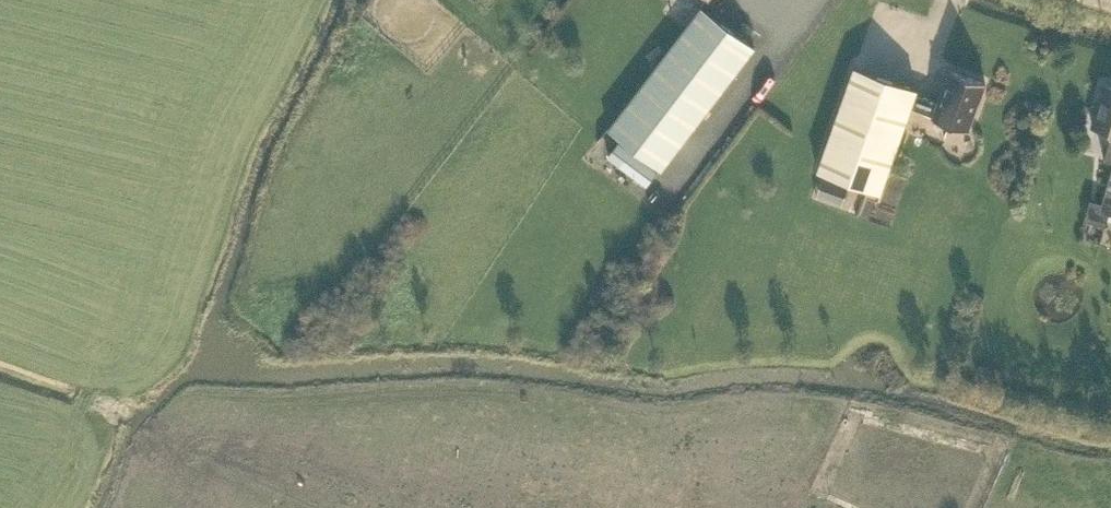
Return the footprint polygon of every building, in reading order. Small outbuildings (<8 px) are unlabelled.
[(608,129),(616,134),(661,169),(755,47),(702,7),(608,129)] [(968,131),(986,82),(950,69),(938,102),(915,94),(917,89),(854,67),(830,134),(818,171),(880,193),(911,108),(933,116),(932,118),(968,131)] [(1105,84),(1093,126),(1110,132),(1110,86),(1105,84)] [(1100,211),(1110,214),(1110,172),(1100,211)] [(819,191),(843,199),(847,186),(824,178),(819,191)]
